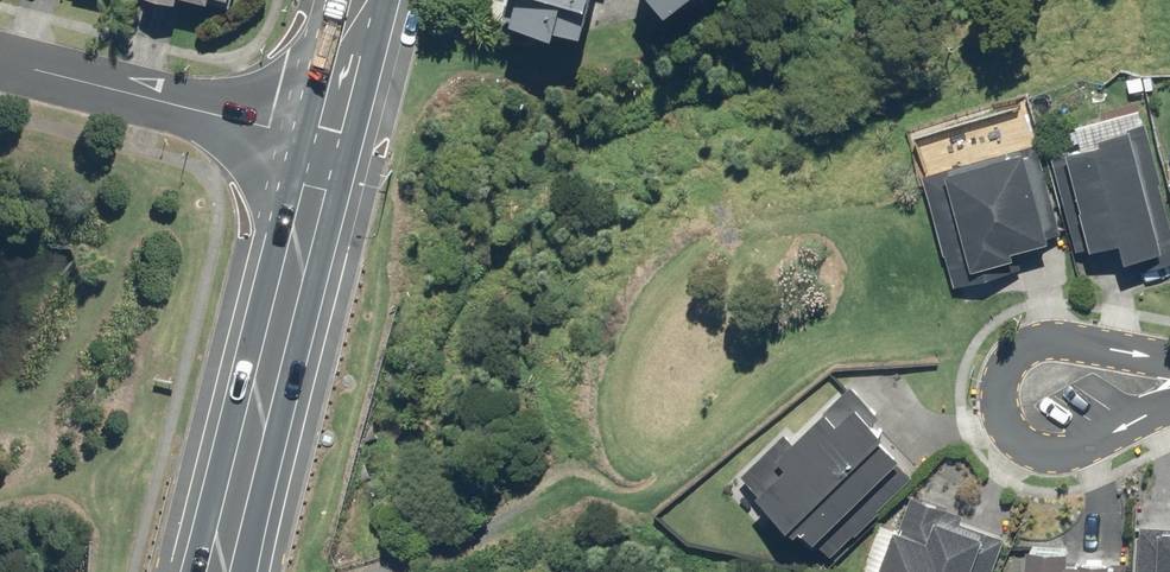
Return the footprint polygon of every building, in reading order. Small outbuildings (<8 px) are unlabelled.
[(502,15),(509,16),(508,22),(550,33),(552,25),(578,32),(584,10),(558,3),(559,0),(506,0),(502,15)] [(664,11),(677,0),(655,0),(664,11)] [(1138,103),(1095,114),(1097,119),(1075,124),(1076,129),(1070,131),(1074,143),(1079,142),(1081,148),(1051,155),(1075,251),(1088,248),(1089,250),(1119,243),(1123,262),(1137,259),(1140,271),(1169,264),(1169,219),(1146,122),(1143,123),(1138,103)] [(1036,144),(922,175),(954,288),(1016,271),(1011,252),(1048,242),(1046,236),(1061,232),(1036,144)] [(789,517),(810,539),(896,456),(875,434),(880,430),(871,420),(877,413),(849,384),(824,408),(822,406),(794,433),(788,427),(740,473),(755,488),(752,491),(783,523),(789,517)] [(1004,538),(960,521),(962,514),(909,495),(897,527),(891,525),(873,571),(991,571),(1004,538)] [(1139,525),(1136,571),(1169,571),(1169,527),(1139,525)] [(1023,545),(1022,571),(1124,571),(1125,562),(1111,562),(1110,563),(1106,563),(1106,560),(1075,558),(1075,561),(1064,560),(1064,547),(1023,545)]
